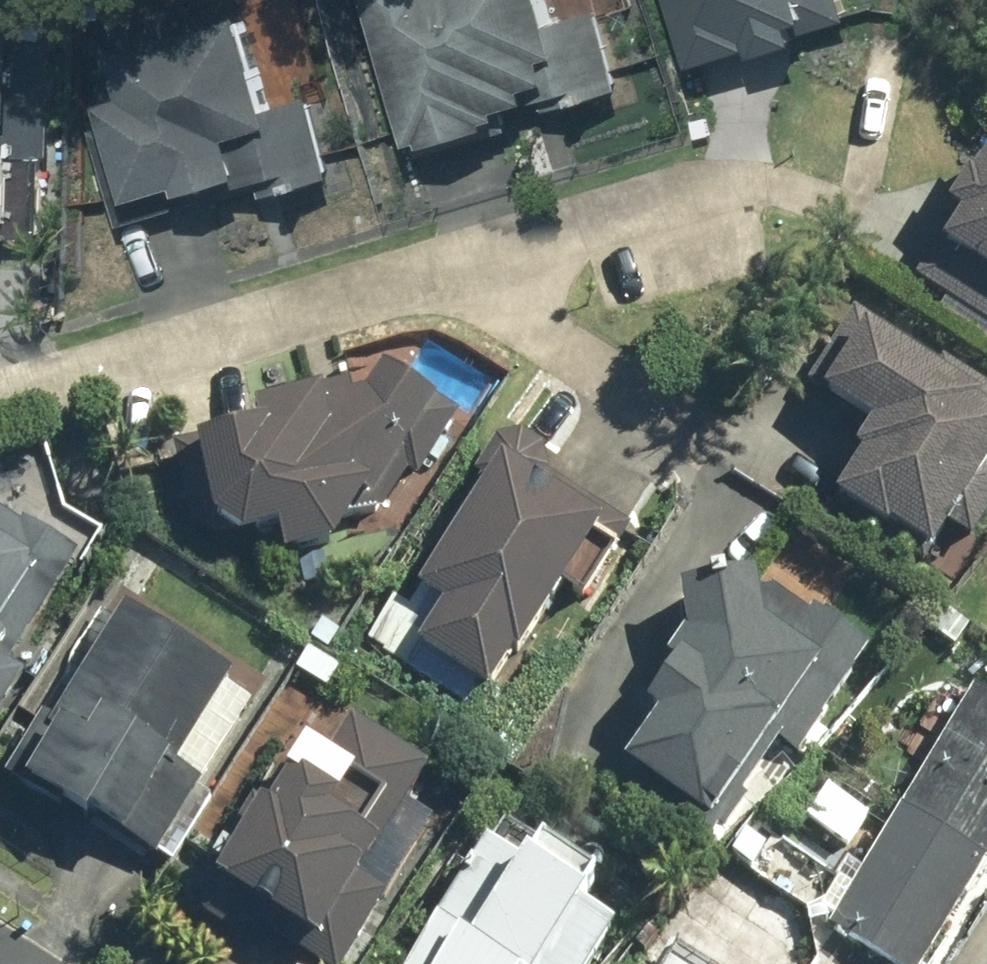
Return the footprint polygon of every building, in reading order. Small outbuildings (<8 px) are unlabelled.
[(322,153),(307,79),(313,78),(297,0),(180,0),(88,18),(123,193),(232,171),(235,185),(273,177),(276,190),(327,180),(322,153)] [(488,130),(484,113),(520,104),(516,88),(539,82),(542,96),(570,89),(573,101),(618,90),(599,4),(541,18),(537,0),(375,0),(409,148),(488,130)] [(694,67),(848,22),(841,0),(674,0),(694,67)] [(5,118),(8,50),(0,50),(0,118),(5,118)] [(944,217),(953,223),(936,251),(986,283),(986,147),(944,217)] [(867,427),(823,499),(925,561),(986,460),(986,422),(975,415),(986,395),(850,312),(803,388),(867,427)] [(352,503),(362,509),(384,473),(409,488),(453,415),(428,400),(425,404),(373,373),(354,401),(343,400),(341,387),(251,405),(257,431),(187,446),(203,523),(232,543),(268,537),(272,560),(323,551),(352,503)] [(536,477),(546,462),(511,440),(413,596),(433,609),(409,647),(485,695),(553,587),(581,604),(626,534),(536,477)] [(19,670),(5,661),(71,558),(0,512),(0,699),(19,670)] [(608,770),(696,827),(755,735),(790,757),(857,651),(734,573),(669,592),(674,634),(629,704),(644,714),(608,770)] [(167,777),(220,688),(97,613),(0,775),(149,864),(192,792),(167,777)] [(962,700),(826,928),(887,963),(923,963),(986,856),(986,715),(962,700)] [(351,884),(420,778),(342,727),(312,773),(284,755),(202,881),(308,950),(302,958),(311,963),(341,963),(380,904),(351,884)] [(606,927),(579,910),(592,889),(532,852),(516,879),(472,852),(402,963),(583,963),(606,927)]
